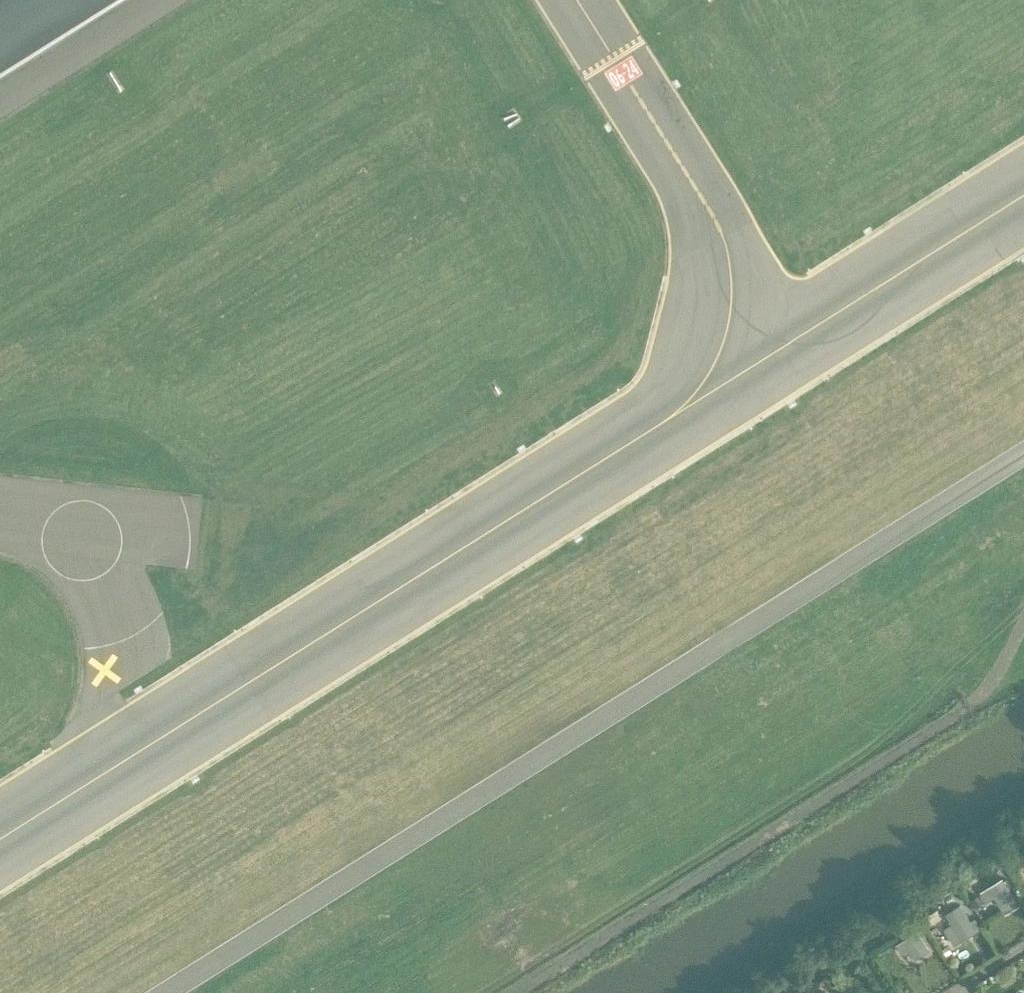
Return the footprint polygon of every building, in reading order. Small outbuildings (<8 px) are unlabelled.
[(1016,894),(1004,876),(989,885),(982,890),(988,900),(996,896),(1001,904),(1016,894)] [(968,916),(960,903),(947,911),(954,922),(946,928),(956,944),(977,931),(968,916)] [(932,948),(920,928),(896,943),(903,954),(911,949),(916,958),(932,948)]
